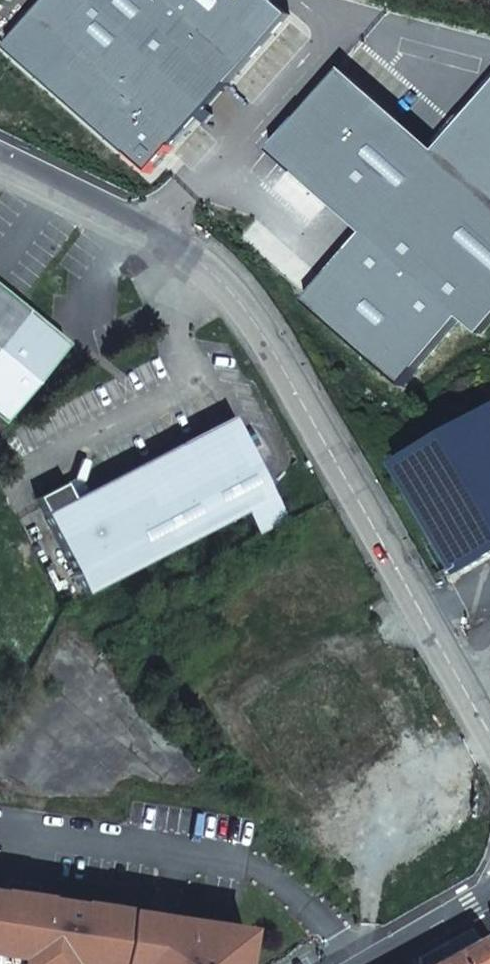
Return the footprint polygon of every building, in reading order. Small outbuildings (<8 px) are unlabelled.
[(149,183),(285,23),(259,0),(55,0),(5,60),(149,183)] [(268,158),(363,239),(304,308),(400,390),(454,326),(476,344),(489,328),(489,92),(430,162),(334,80),(268,158)] [(0,306),(0,421),(55,349),(0,306)] [(398,467),(461,577),(489,560),(489,415),(398,467)] [(249,516),(262,538),(288,524),(232,423),(92,498),(86,489),(73,489),(39,507),(91,603),(249,516)] [(239,937),(115,917),(115,915),(68,907),(68,909),(34,904),(35,902),(0,897),(0,963),(237,963),(239,937)] [(482,939),(437,963),(489,963),(489,950),(489,949),(482,939)]
